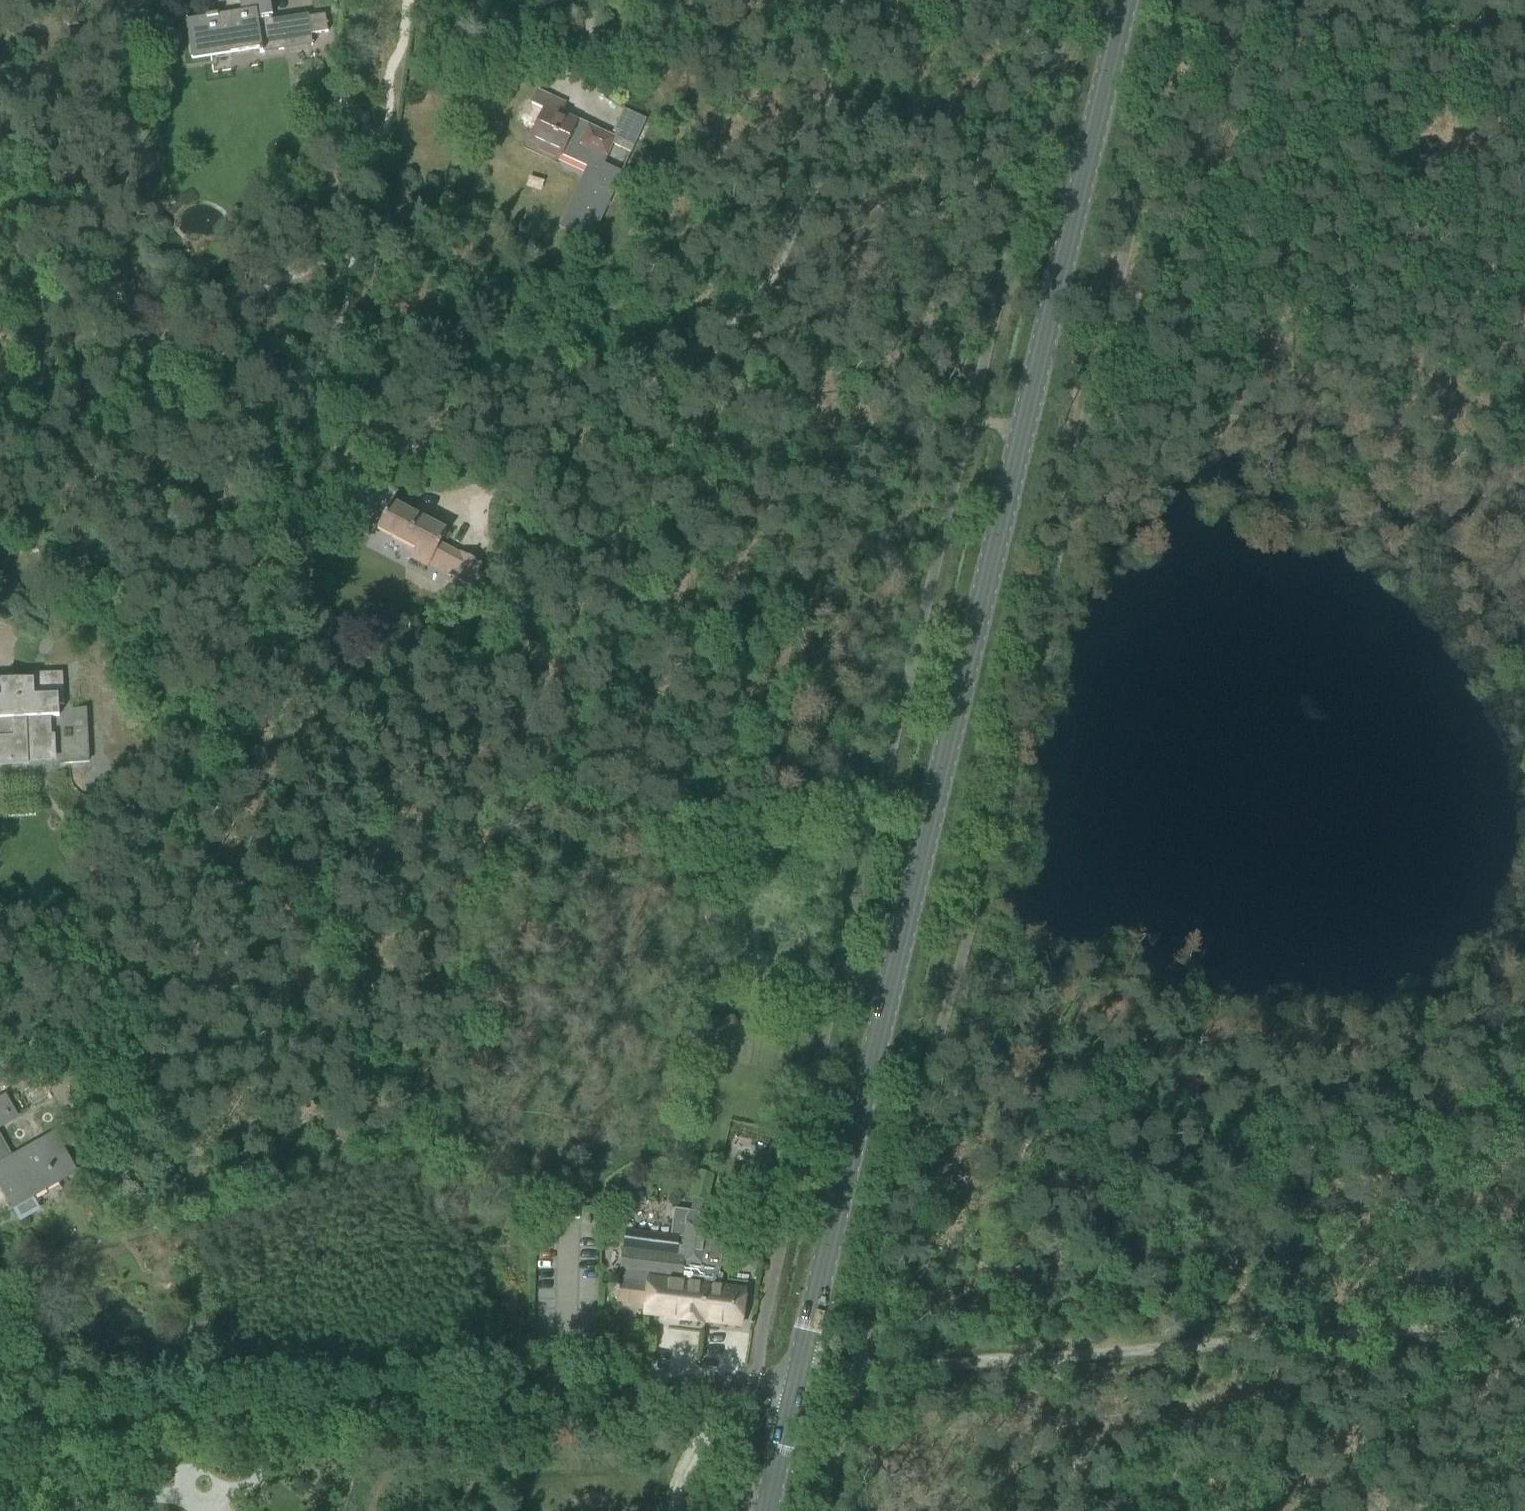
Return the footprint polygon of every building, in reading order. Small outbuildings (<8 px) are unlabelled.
[(309,18),(308,14),(274,20),(270,0),(228,0),(216,2),(219,15),(207,17),(207,19),(187,22),(193,59),(260,48),(260,53),(313,45),(312,35),(329,32),(326,16),(309,18)] [(543,109),(530,138),(541,144),(541,150),(552,156),(557,151),(599,170),(593,184),(585,180),(564,226),(589,237),(605,203),(607,204),(647,120),(624,109),(613,132),(616,133),(614,138),(589,126),(588,128),(561,115),(566,104),(537,91),(531,104),(543,109)] [(586,238),(574,232),(568,246),(580,251),(586,238)] [(487,575),(478,570),(482,563),(460,552),(459,553),(440,543),(447,531),(392,502),(398,491),(365,474),(355,491),(386,507),(380,518),(382,519),(378,527),(416,547),(410,557),(428,566),(434,557),(452,566),(448,575),(478,591),(487,575)] [(28,762),(28,760),(28,756),(60,755),(61,762),(90,760),(87,707),(58,708),(58,705),(64,704),(63,672),(33,674),(33,679),(0,681),(0,763),(28,762)] [(706,1025),(707,1036),(736,1033),(735,1022),(706,1025)] [(0,1101),(0,1125),(16,1116),(6,1097),(0,1101)] [(1,1171),(6,1180),(1,1182),(14,1205),(75,1171),(54,1134),(13,1156),(0,1133),(0,1171),(1,1171)] [(698,1171),(691,1197),(707,1201),(713,1175),(698,1171)] [(724,1215),(706,1212),(674,1208),(671,1235),(685,1237),(684,1245),(678,1245),(677,1255),(623,1249),(621,1270),(620,1270),(619,1278),(620,1278),(618,1286),(616,1286),(615,1298),(617,1299),(617,1302),(646,1306),(645,1313),(678,1317),(678,1320),(702,1323),(702,1320),(741,1325),(745,1291),(718,1287),(720,1266),(708,1264),(709,1254),(705,1253),(706,1245),(720,1247),(724,1215)]
